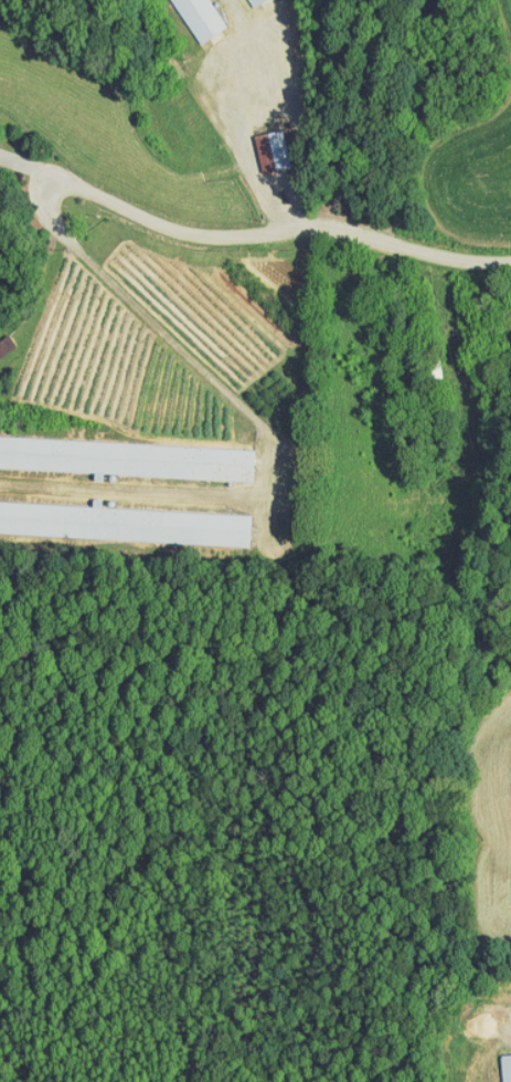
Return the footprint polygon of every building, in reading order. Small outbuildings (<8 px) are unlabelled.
[(199,0),(158,0),(182,39),(212,21),(199,0)] [(80,464),(80,473),(89,474),(90,467),(240,473),(242,440),(0,431),(0,461),(80,464)] [(237,539),(239,507),(0,496),(0,527),(237,539)] [(488,1048),(491,1081),(510,1081),(510,1046),(488,1048)]
